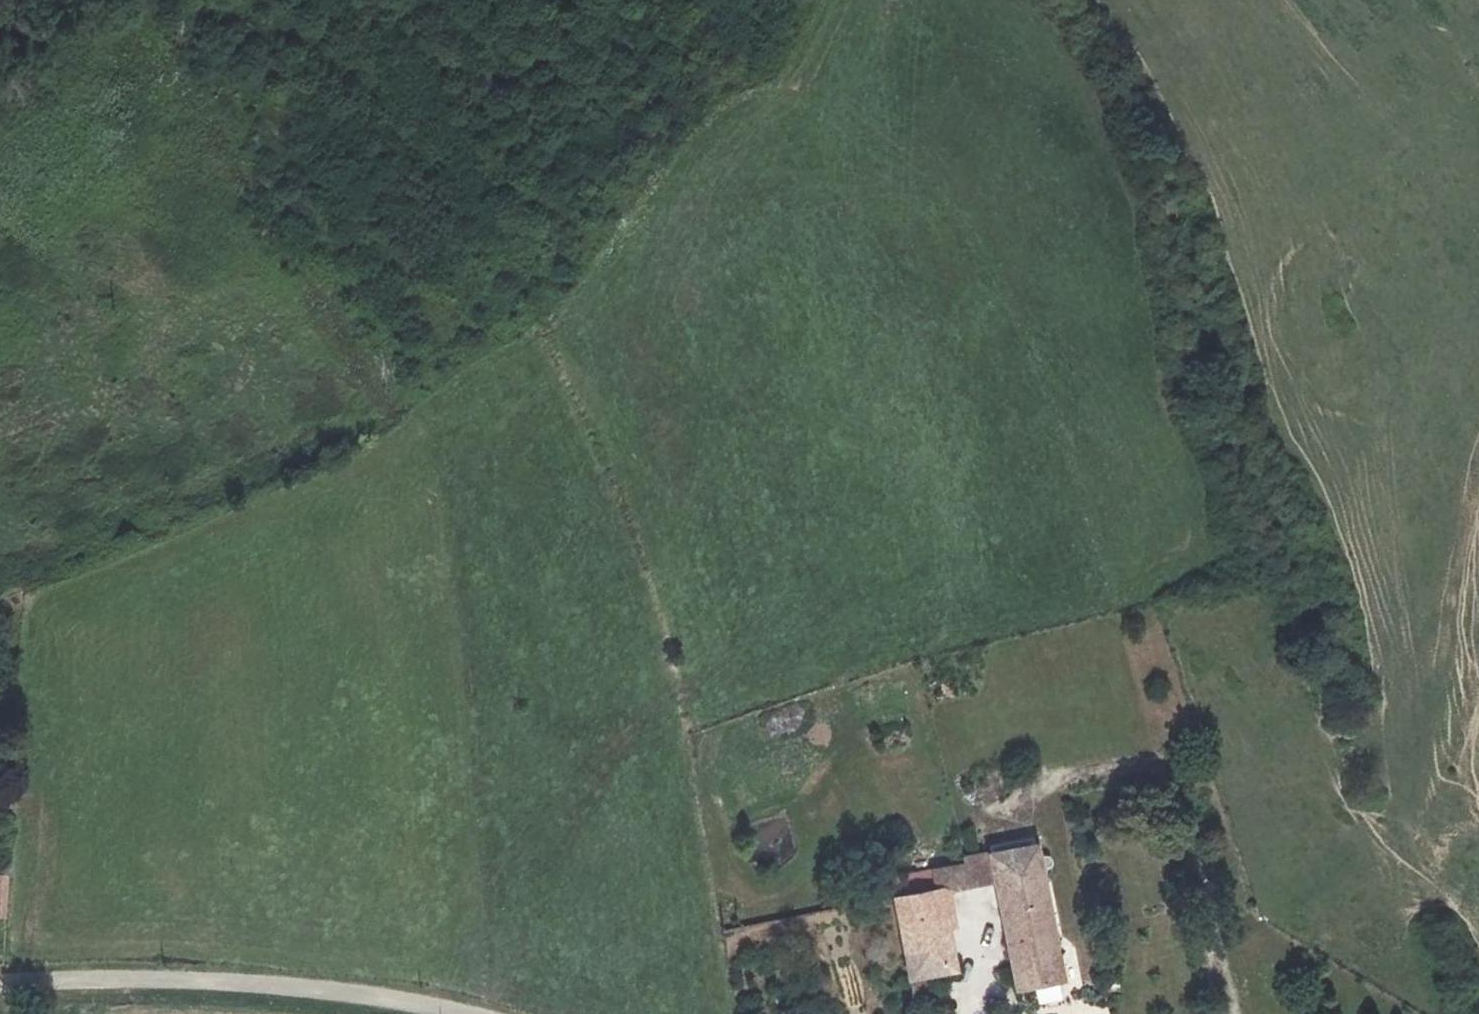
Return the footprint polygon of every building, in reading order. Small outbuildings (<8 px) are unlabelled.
[(980,862),(984,884),(999,882),(1015,970),(1020,990),(1064,982),(1037,848),(997,854),(996,862),(980,862)] [(935,892),(946,890),(984,884),(980,862),(933,872),(935,892)] [(7,919),(10,876),(0,875),(0,918),(7,919)] [(960,972),(946,890),(935,892),(898,899),(912,981),(960,972)]
